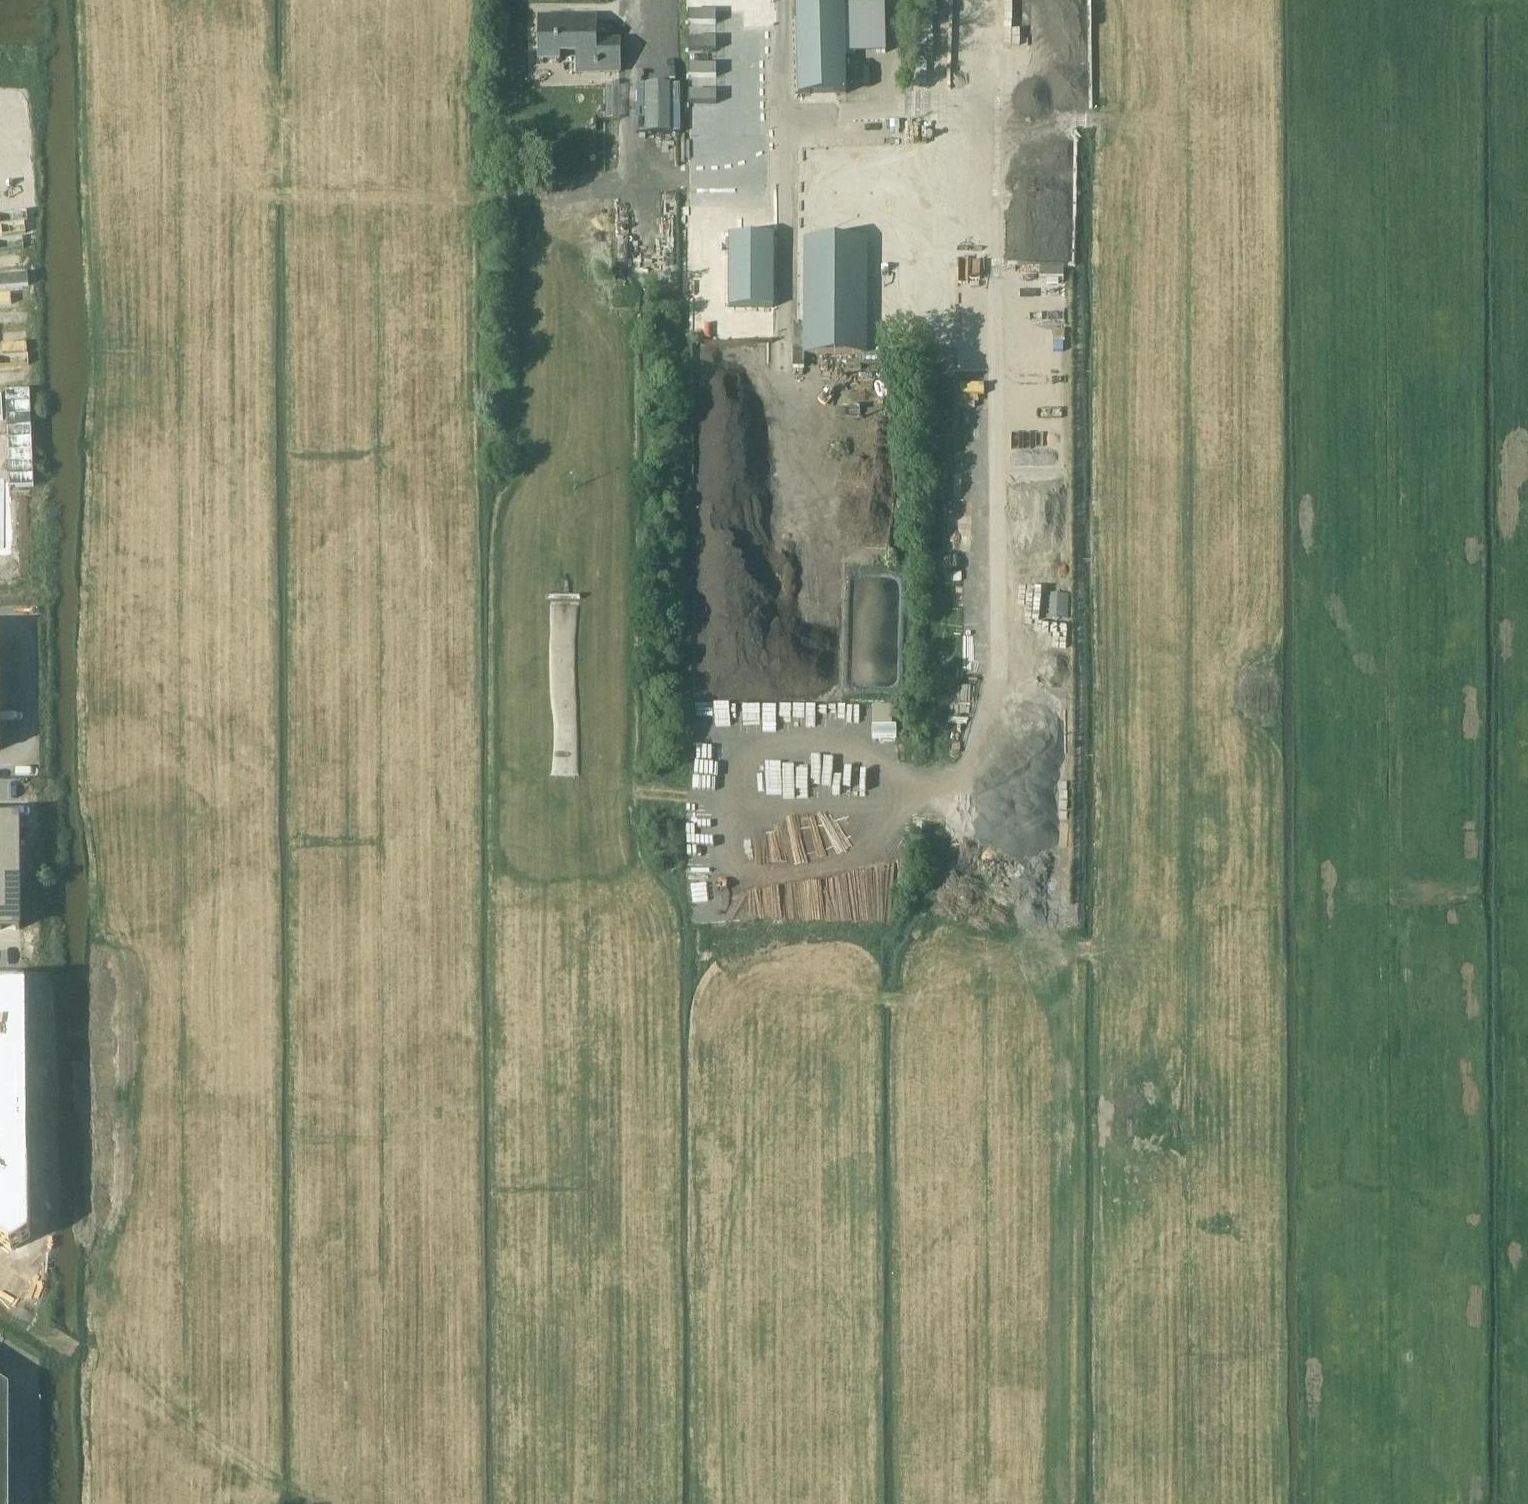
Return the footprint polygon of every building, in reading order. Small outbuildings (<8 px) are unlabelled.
[(798,58),(799,95),(801,95),(847,93),(846,63),(846,57),(844,0),(796,0),(798,58)] [(579,72),(621,72),(620,42),(597,42),(596,18),(540,19),(541,61),(560,61),(560,48),(579,48),(579,72)] [(0,72),(0,173),(21,173),(21,72),(0,72)] [(651,79),(649,121),(672,121),(674,80),(651,79)] [(729,239),(729,310),(772,310),(773,239),(729,239)] [(866,354),(866,242),(807,241),(807,354),(866,354)] [(682,277),(724,279),(726,246),(684,244),(682,277)] [(0,820),(0,875),(20,875),(20,820),(0,820)] [(0,875),(0,929),(20,929),(20,875),(0,875)] [(0,995),(0,1235),(31,1255),(46,1245),(45,995),(0,995)] [(11,1390),(0,1383),(0,1503),(11,1503),(11,1390)]
